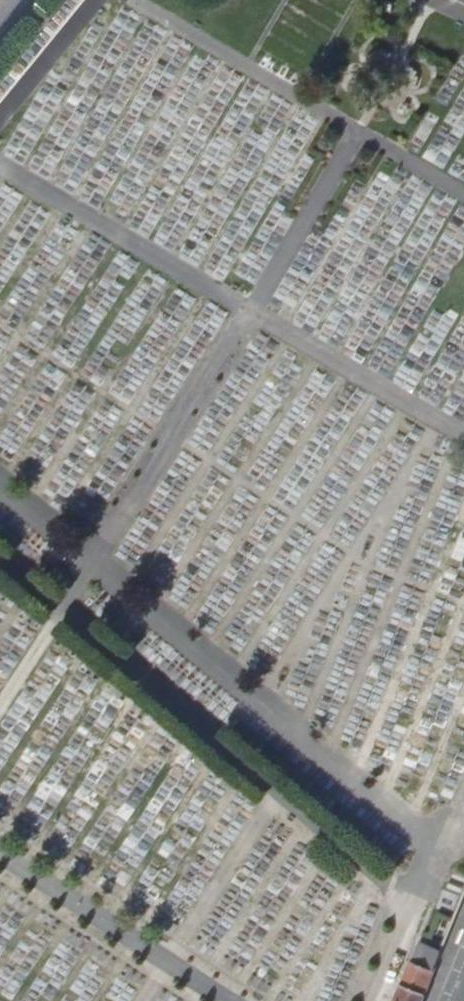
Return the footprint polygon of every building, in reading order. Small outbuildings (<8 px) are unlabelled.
[(312,108),(121,0),(113,0),(107,5),(107,37),(101,49),(116,49),(116,59),(134,59),(146,71),(141,76),(127,62),(127,78),(88,78),(88,113),(78,113),(68,131),(54,144),(75,144),(75,157),(69,162),(77,166),(93,183),(99,177),(117,195),(113,199),(113,212),(212,268),(212,272),(251,294),(294,218),(275,198),(311,163),(312,108)] [(118,959),(118,948),(55,906),(51,906),(34,894),(18,894),(0,921),(0,959),(118,959)] [(394,1000),(422,1000),(443,949),(419,940),(394,1000)]
